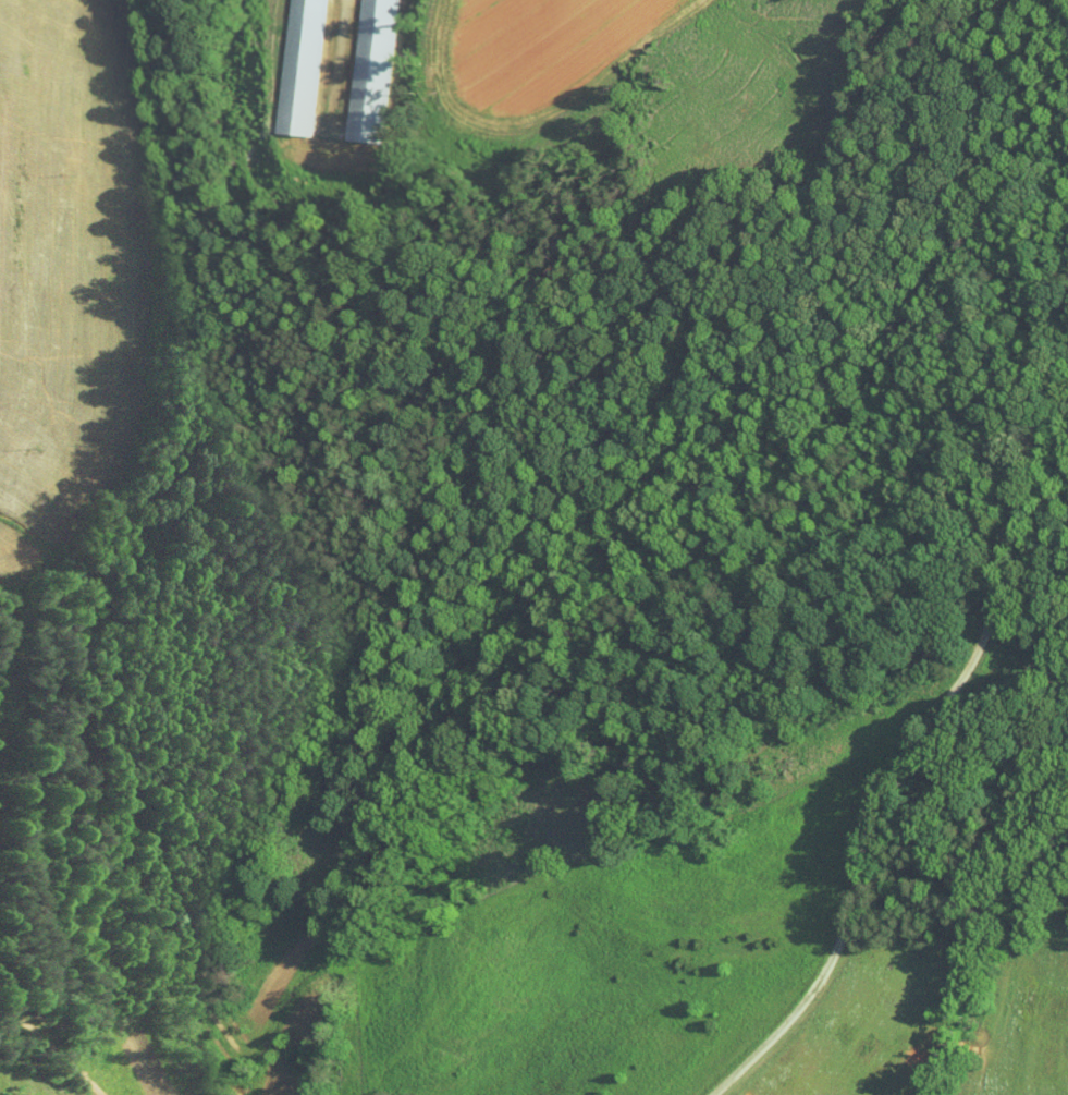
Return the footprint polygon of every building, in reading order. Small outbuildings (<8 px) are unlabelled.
[(283,128),(318,130),(325,0),(291,0),(283,128)] [(381,137),(390,0),(356,0),(348,135),(381,137)]
